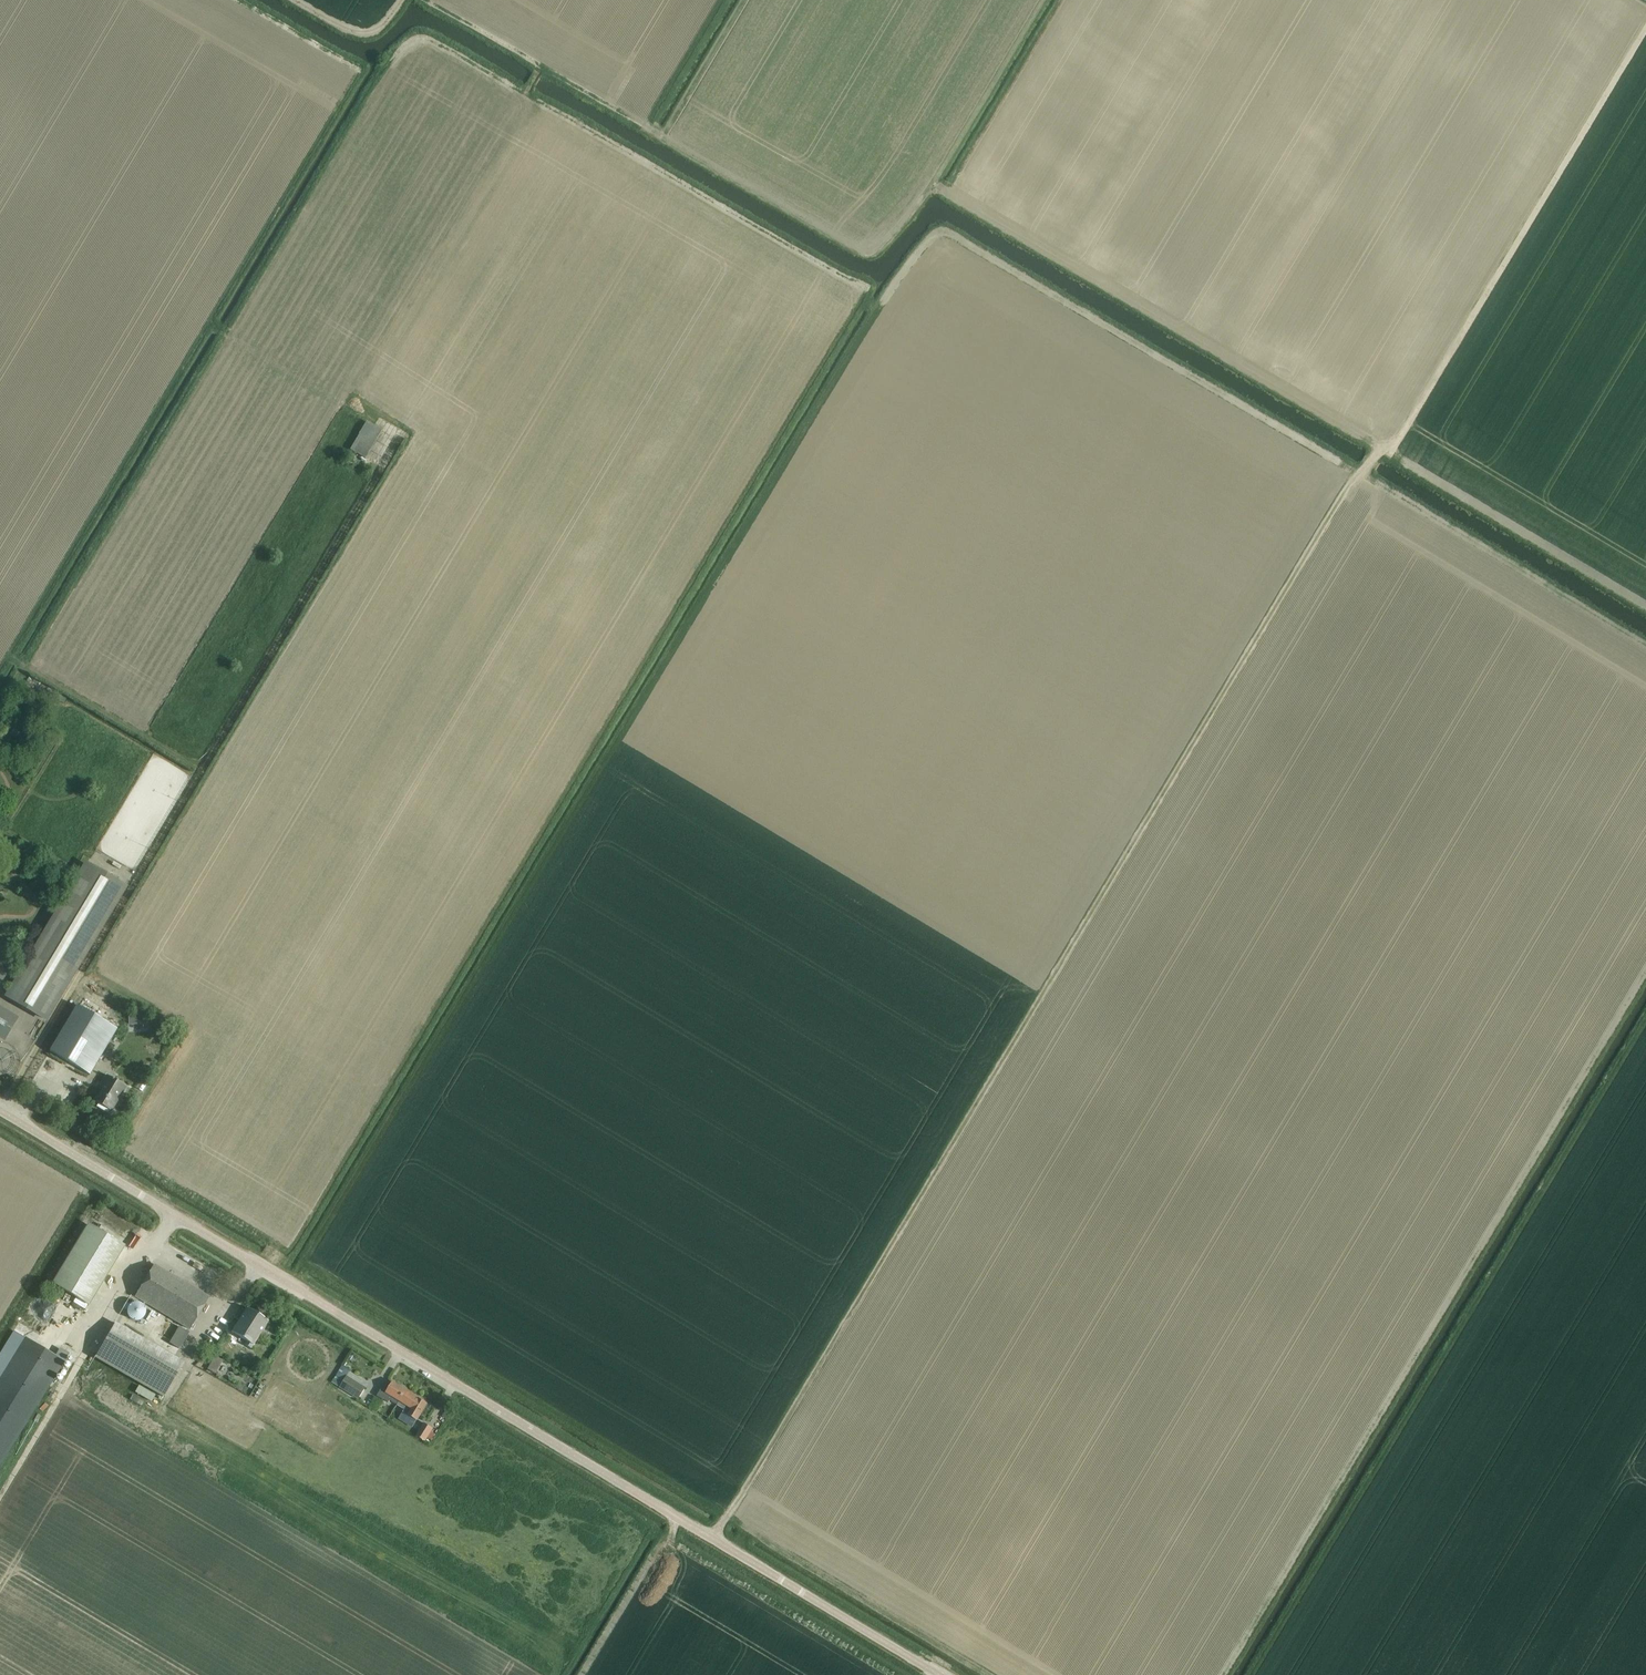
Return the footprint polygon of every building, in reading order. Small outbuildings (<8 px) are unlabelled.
[(366,459),(383,431),(367,422),(351,449),(366,459)] [(84,866),(14,983),(25,989),(17,1002),(47,1020),(125,890),(84,866)] [(90,1075),(95,1065),(117,1029),(77,1005),(50,1051),(90,1075)] [(2,1035),(12,1019),(0,1012),(0,1033),(2,1035)] [(111,1112),(117,1102),(126,1087),(107,1075),(102,1083),(105,1085),(95,1102),(111,1112)] [(123,1247),(88,1225),(87,1227),(86,1225),(83,1229),(85,1230),(53,1283),(88,1304),(123,1247)] [(190,1330),(204,1307),(209,1297),(154,1264),(135,1297),(190,1330)] [(250,1349),(262,1331),(268,1321),(247,1308),(232,1331),(231,1332),(248,1342),(245,1346),(250,1349)] [(61,1321),(57,1317),(48,1328),(59,1339),(65,1333),(57,1326),(61,1321)] [(115,1323),(95,1358),(164,1397),(184,1362),(115,1323)] [(68,1355),(59,1349),(55,1356),(24,1337),(23,1338),(0,1376),(0,1466),(68,1355)] [(218,1361),(215,1371),(246,1381),(249,1371),(218,1361)] [(341,1387),(359,1399),(366,1387),(348,1376),(341,1387)] [(390,1401),(397,1405),(398,1405),(407,1391),(393,1382),(391,1385),(387,1382),(378,1396),(383,1399),(389,1403),(390,1401)] [(417,1421),(428,1404),(419,1399),(407,1391),(398,1405),(405,1409),(403,1412),(417,1421)] [(141,1406),(144,1401),(132,1395),(130,1399),(141,1406)] [(426,1441),(434,1429),(425,1423),(417,1435),(426,1441)]
